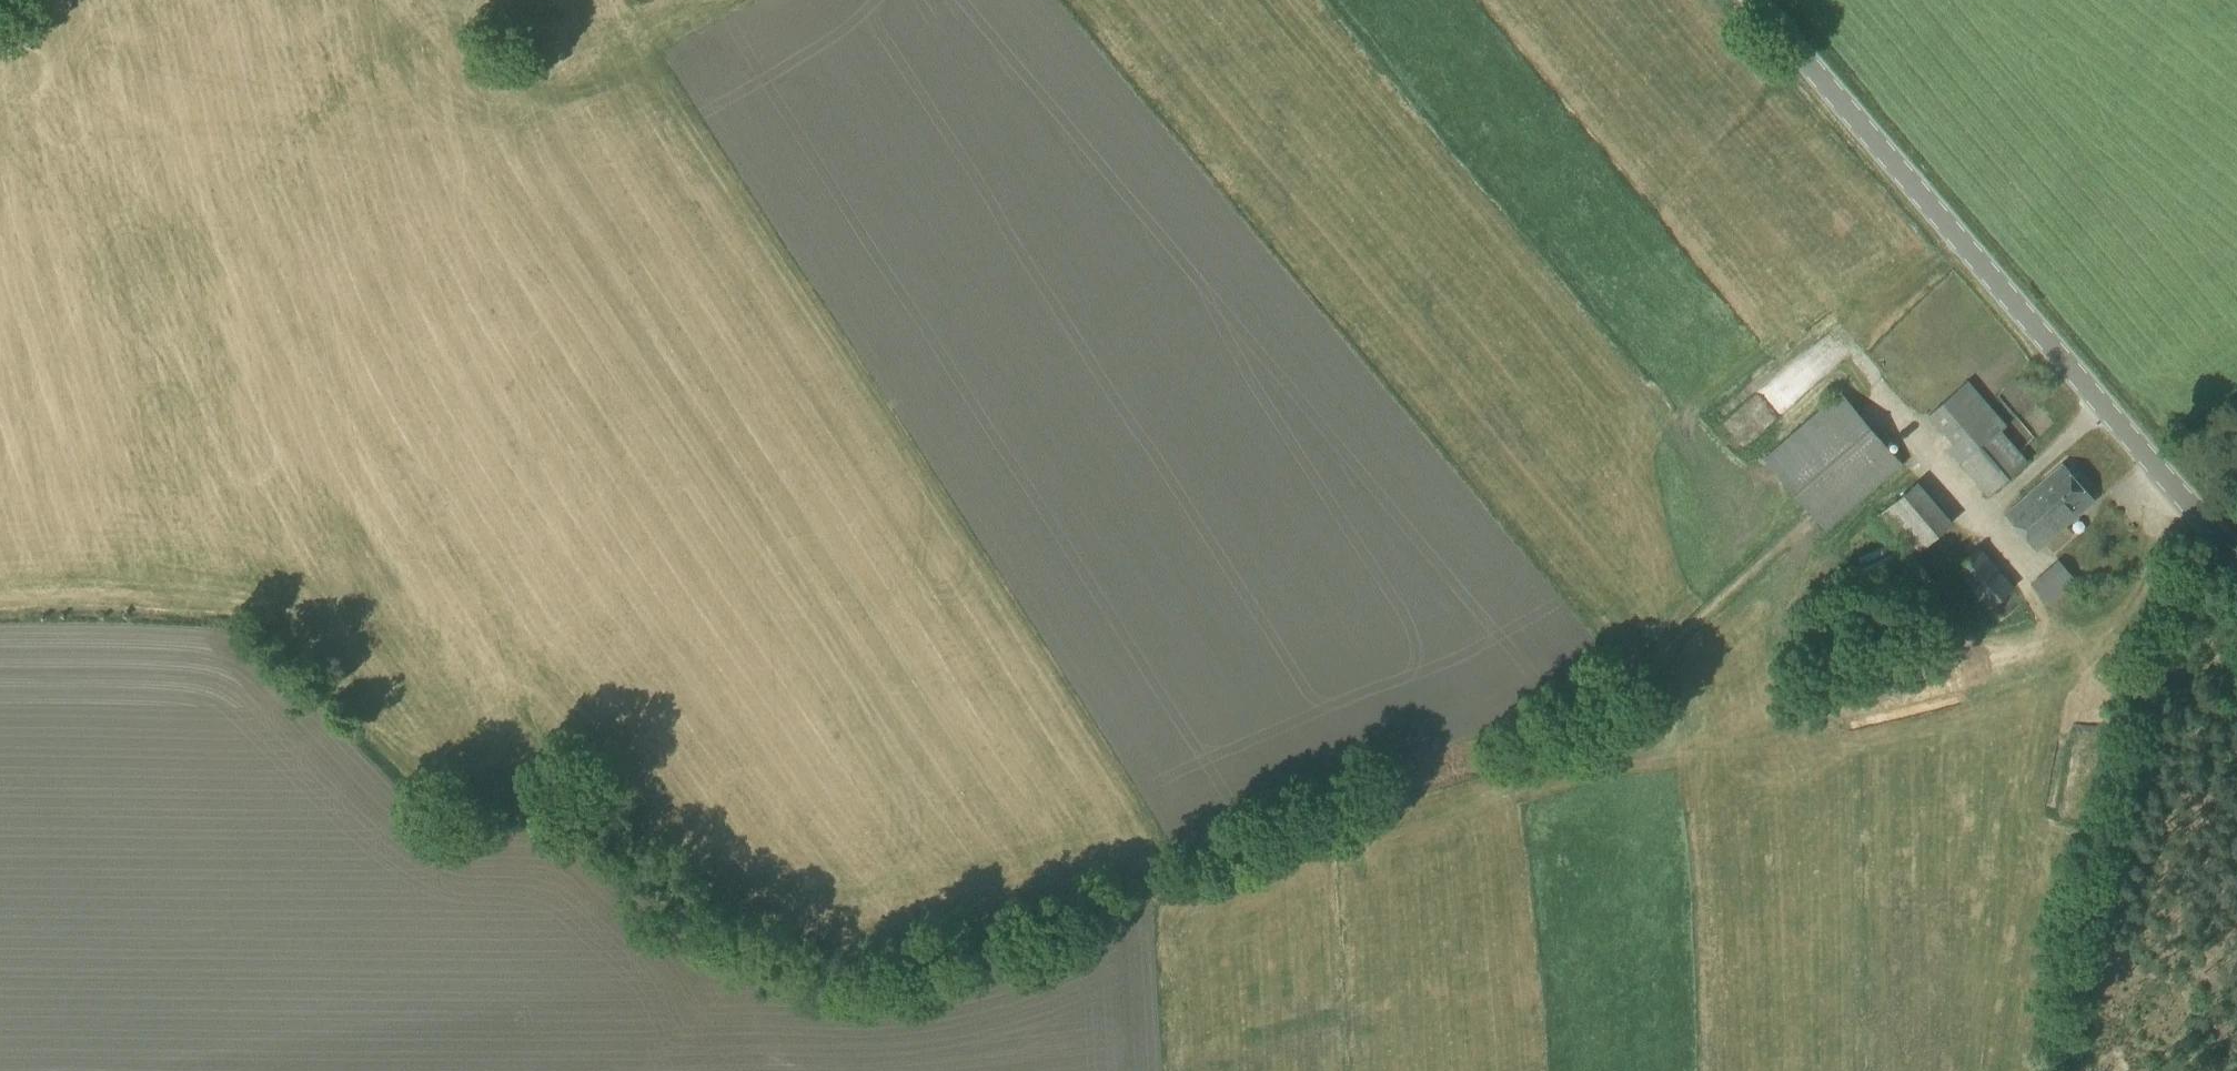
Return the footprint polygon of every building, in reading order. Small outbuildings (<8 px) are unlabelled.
[(1819,391),(1805,369),(1777,386),(1791,408),(1819,391)] [(1967,381),(1928,414),(1945,434),(1967,460),(1961,464),(1977,483),(1988,495),(2026,462),(2016,450),(2000,431),(2006,426),(1984,401),(1967,381)] [(1826,529),(1902,464),(1840,392),(1764,457),(1826,529)] [(2037,552),(2095,501),(2062,464),(2004,515),(2037,552)] [(1891,503),(1877,516),(1912,556),(1926,544),(1891,503)] [(1979,547),(1955,569),(1989,608),(2014,586),(1979,547)] [(2076,582),(2058,561),(2030,584),(2048,605),(2076,582)]
